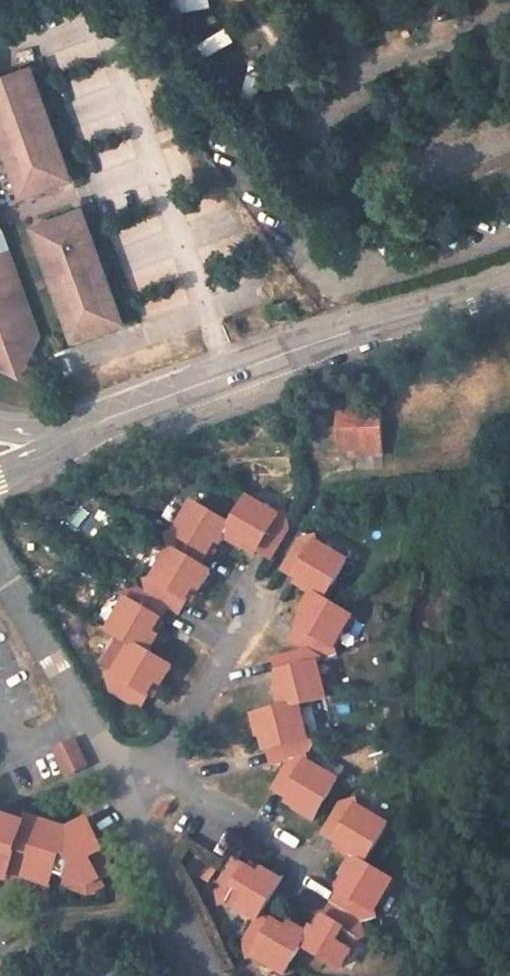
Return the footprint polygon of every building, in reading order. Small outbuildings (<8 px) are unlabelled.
[(19,199),(70,180),(28,64),(0,74),(0,144),(19,199)] [(79,206),(29,223),(71,340),(120,322),(79,206)] [(32,346),(40,343),(0,230),(0,255),(32,346)] [(0,255),(0,359),(0,360),(3,364),(6,366),(10,367),(14,367),(16,368),(18,367),(23,364),(27,360),(28,353),(27,347),(32,346),(0,255)] [(386,454),(383,413),(338,415),(339,450),(356,449),(356,455),(386,454)] [(278,518),(247,498),(230,525),(193,502),(175,533),(167,536),(170,550),(152,580),(145,582),(148,597),(137,590),(123,594),(125,601),(108,630),(131,645),(113,677),(107,678),(110,691),(140,709),(155,683),(159,685),(169,668),(148,655),(158,638),(152,634),(168,609),(179,614),(194,588),(198,590),(208,574),(197,567),(213,540),(219,544),(222,537),(241,547),(244,543),(271,558),(288,529),(286,515),(278,518)] [(323,600),(345,562),(314,543),(314,538),(300,541),(282,569),(309,585),(306,590),(311,594),(301,611),(307,614),(292,641),(306,649),(275,659),(283,688),(277,690),(283,708),(255,718),(261,738),(265,736),(275,766),(292,761),(275,791),(301,807),(298,811),(314,821),(338,780),(309,763),(305,755),(314,742),(306,737),(296,707),(326,697),(316,666),(322,658),(335,655),(333,648),(350,617),(323,600)] [(65,776),(90,765),(77,736),(52,747),(65,776)] [(253,956),(284,975),(300,948),(339,971),(356,942),(365,940),(364,925),(377,921),(374,914),(392,885),(364,867),(388,827),(357,809),(356,804),(341,808),(325,835),(352,852),(348,857),(355,861),(344,879),(348,881),(316,934),(312,931),(309,937),(292,926),(288,932),(263,915),(281,885),(264,874),(261,877),(235,861),(217,891),(219,907),(228,905),(257,923),(245,944),(247,961),(253,956)] [(88,819),(68,828),(28,815),(25,825),(0,816),(0,878),(8,880),(10,873),(48,885),(52,873),(88,886),(115,872),(88,819)]
